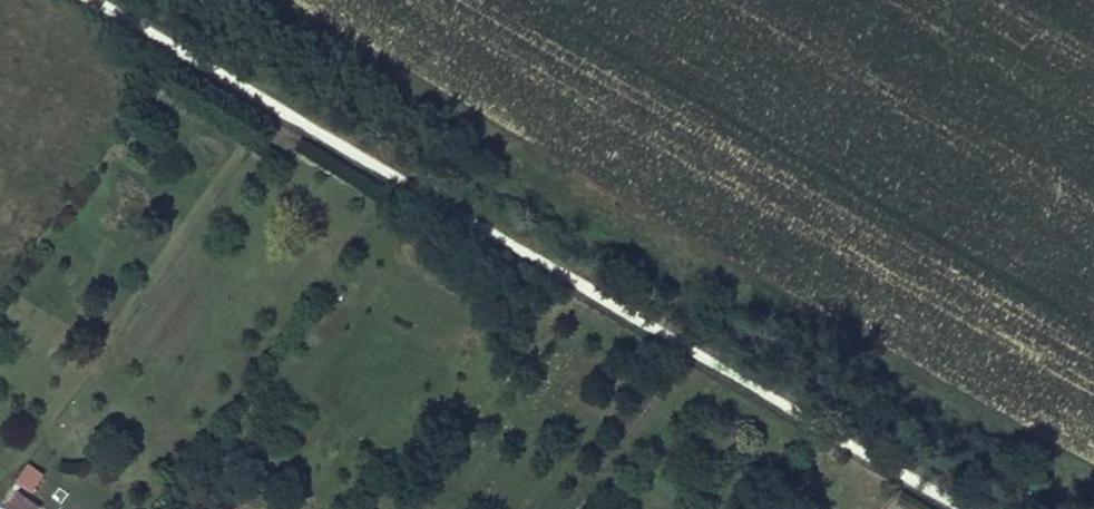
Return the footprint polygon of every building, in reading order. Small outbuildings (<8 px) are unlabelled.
[(27,460),(17,482),(35,490),(45,469),(27,460)] [(20,490),(6,508),(36,508),(40,504),(20,490)]
